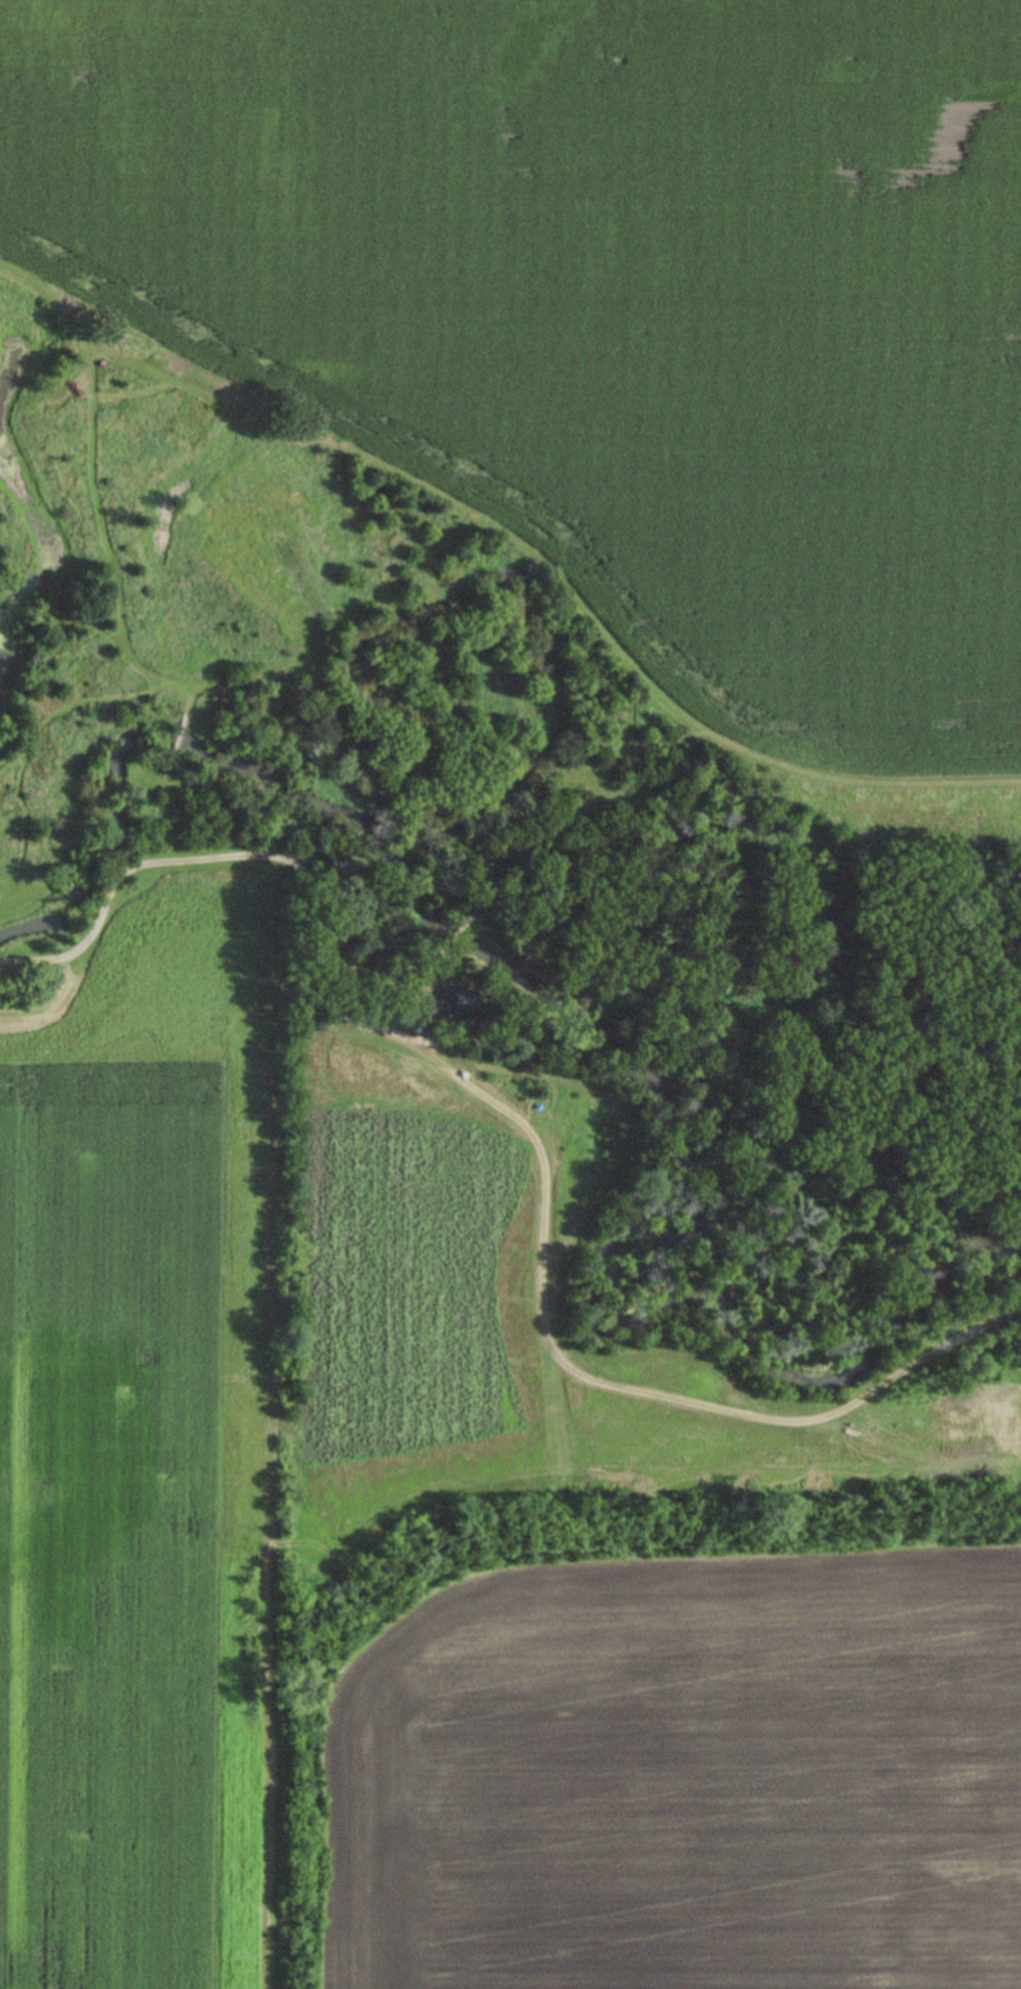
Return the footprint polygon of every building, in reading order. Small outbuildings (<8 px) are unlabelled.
[(446,1014),(468,1014),(467,987),(445,988),(446,1014)]
